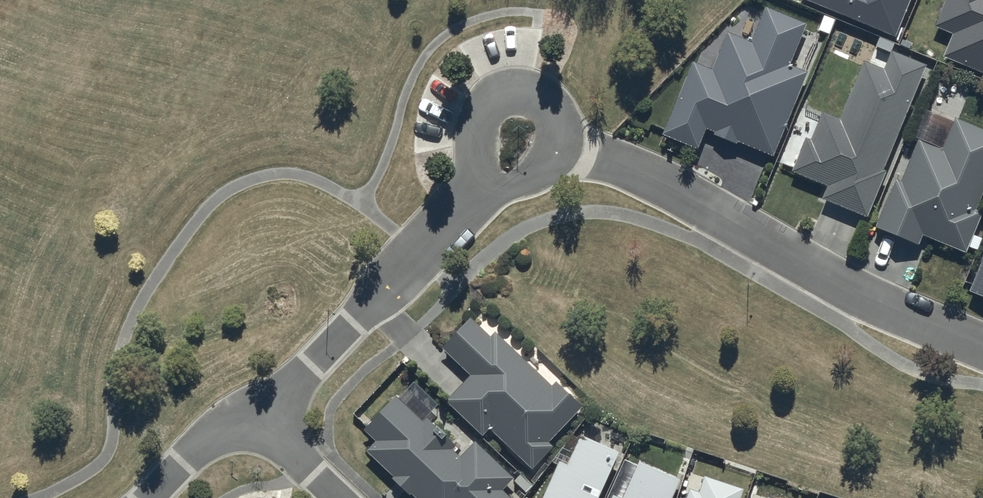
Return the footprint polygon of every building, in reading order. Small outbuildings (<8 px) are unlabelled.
[(895,37),(911,0),(807,0),(895,37)] [(934,26),(954,33),(944,56),(982,72),(982,0),(945,0),(934,26)] [(805,24),(766,8),(752,44),(727,34),(713,69),(690,61),(661,134),(700,150),(708,129),(773,155),(806,72),(789,66),(805,24)] [(865,217),(919,90),(860,65),(838,118),(822,111),(809,142),(804,140),(791,172),(826,187),(821,198),(865,217)] [(982,189),(982,126),(954,113),(940,147),(918,138),(898,184),(894,182),(875,227),(918,246),(922,237),(963,254),(980,215),(973,212),(982,189)] [(970,292),(982,298),(982,261),(970,292)] [(470,318),(440,349),(469,376),(444,403),(481,439),(488,432),(531,473),(553,450),(548,445),(583,407),(556,382),(551,388),(494,334),(490,338),(470,318)] [(362,430),(374,443),(365,452),(408,497),(412,494),(416,497),(508,497),(501,492),(512,480),(473,444),(462,457),(451,447),(453,445),(425,419),(422,422),(396,396),(362,430)] [(620,457),(581,438),(567,467),(559,463),(542,497),(600,497),(620,457)] [(678,483),(638,464),(622,497),(671,497),(678,483)] [(741,490),(689,471),(682,490),(688,492),(685,497),(738,497),(741,490)]
